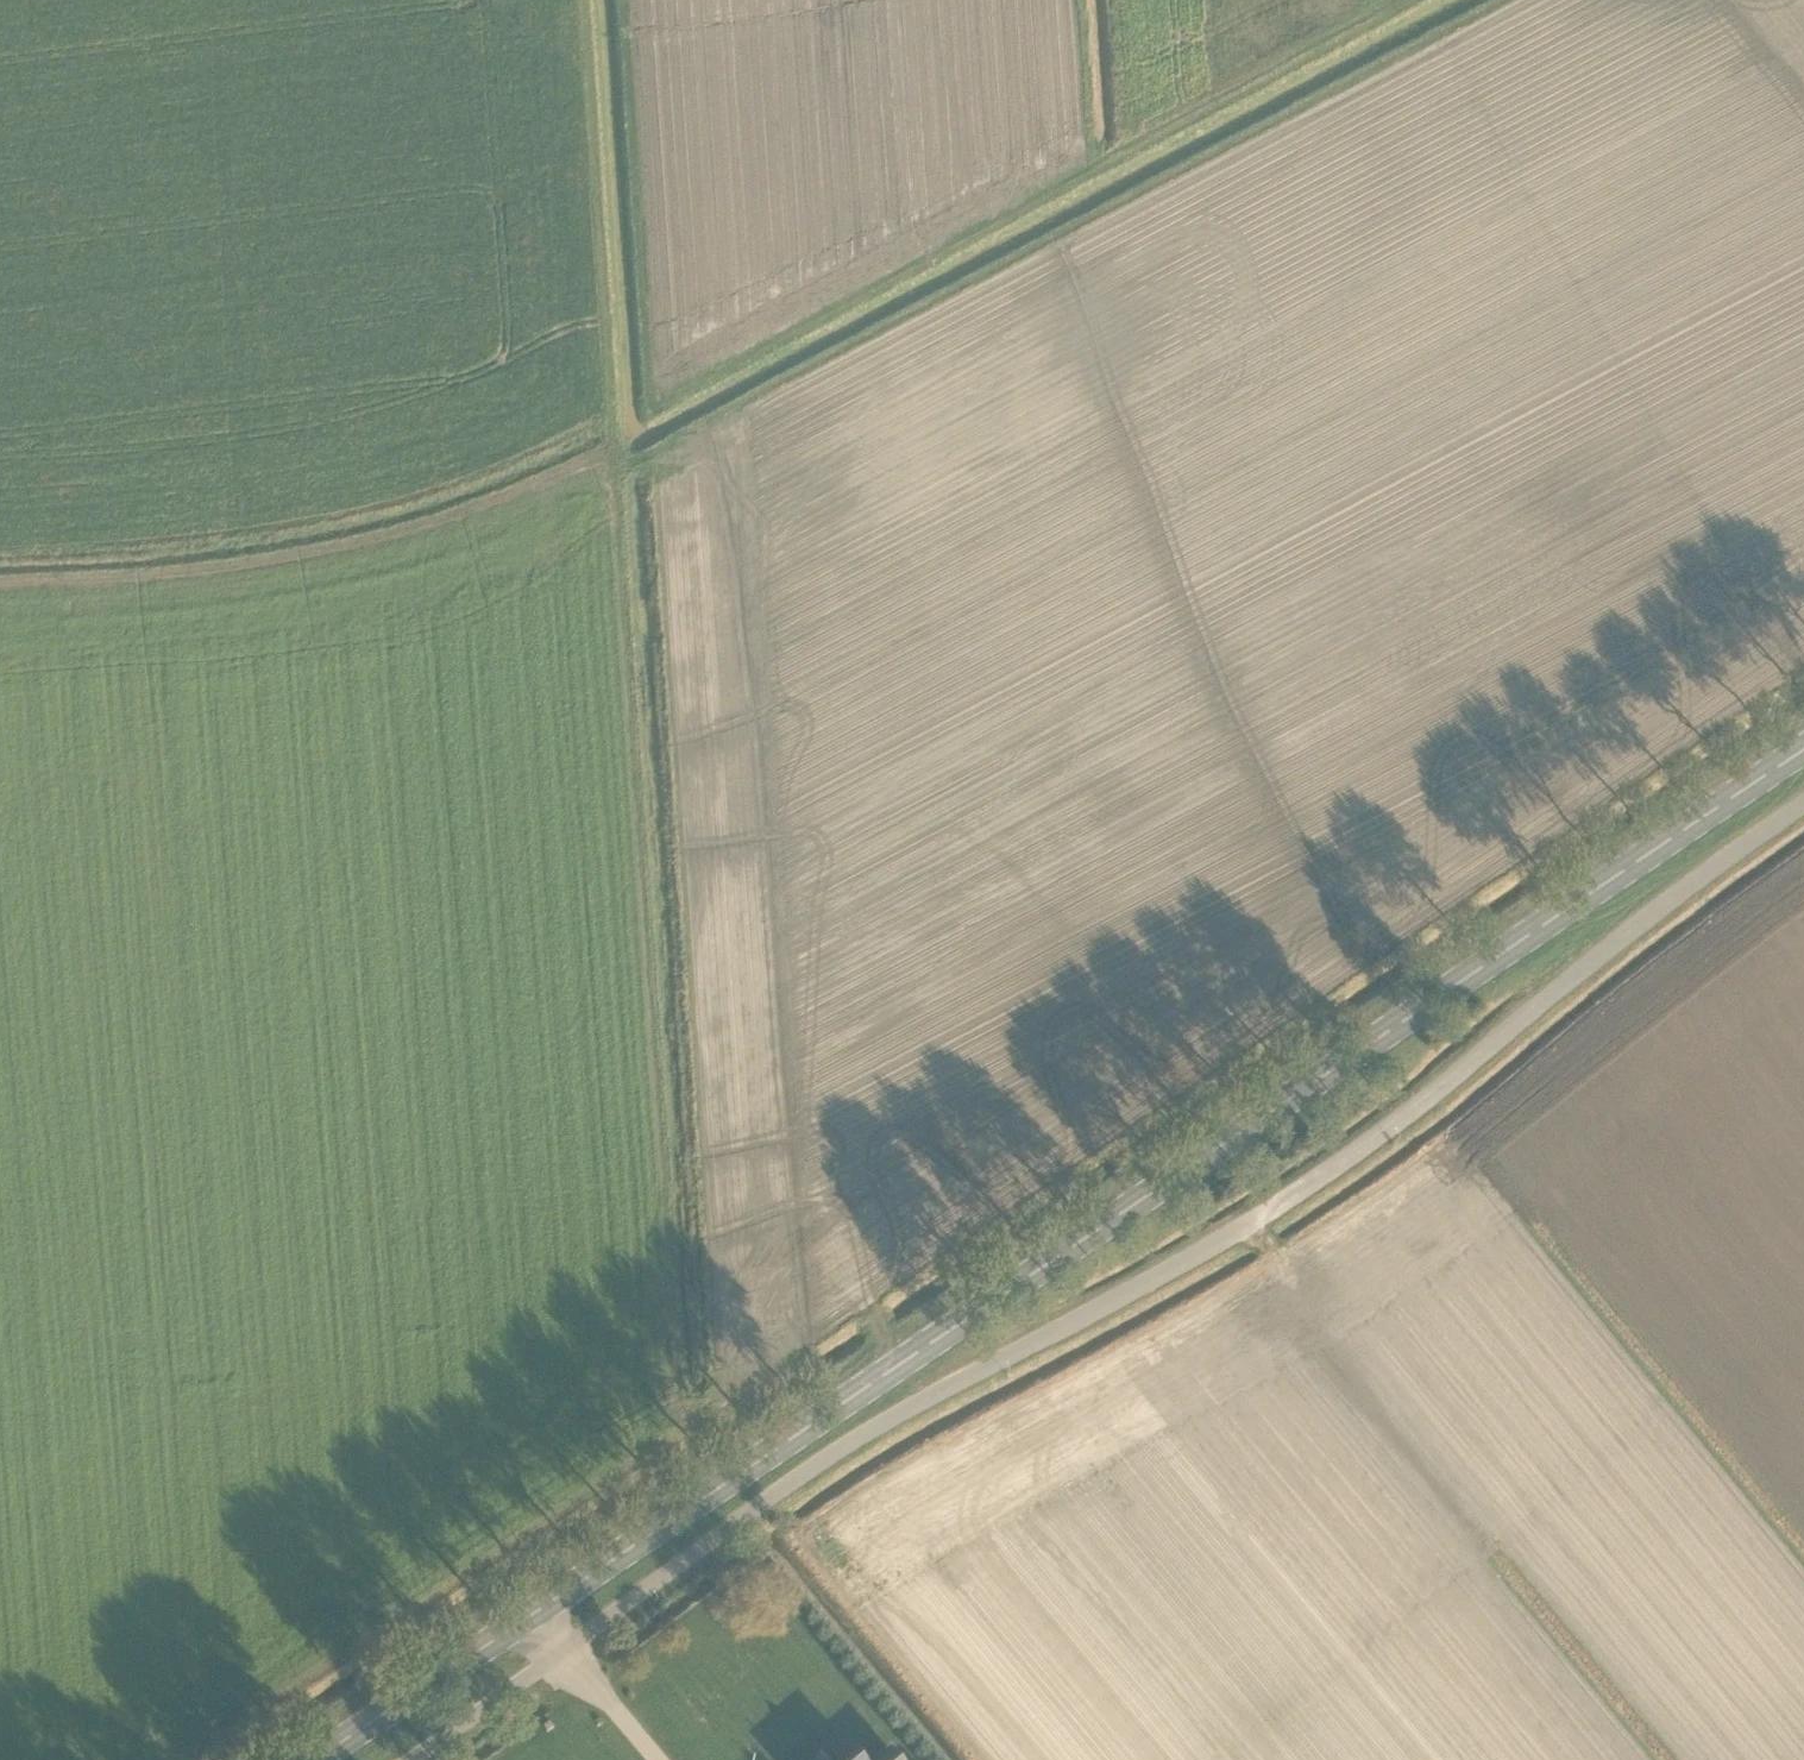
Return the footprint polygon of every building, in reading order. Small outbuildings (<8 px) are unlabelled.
[(848,1746),(832,1759),(828,1754),(821,1759),(860,1759),(848,1746)] [(879,1759),(897,1759),(890,1751),(879,1759)]
